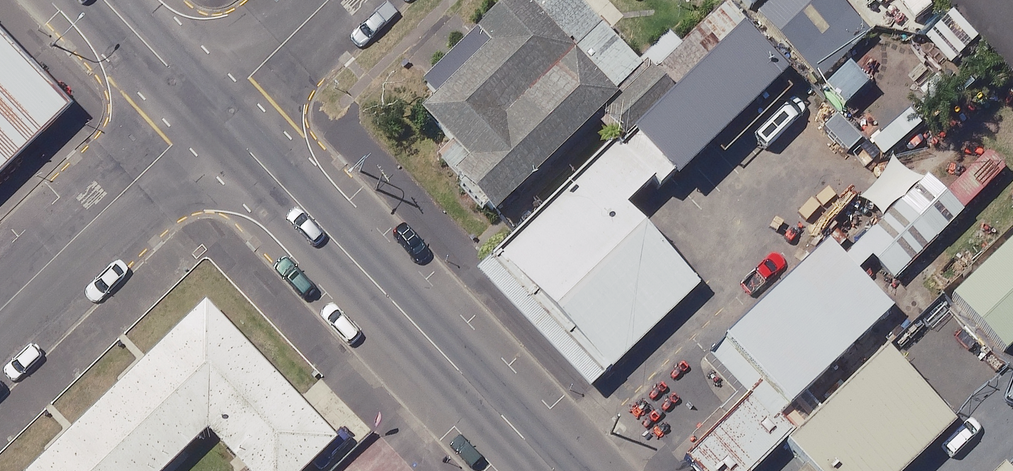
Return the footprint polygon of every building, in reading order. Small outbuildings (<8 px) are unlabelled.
[(554,0),(511,0),(381,123),(482,228),(634,84),(554,0)] [(732,21),(755,0),(712,0),(732,21)] [(732,21),(799,91),(866,28),(839,0),(755,0),(732,21)] [(729,41),(589,173),(627,213),(766,81),(729,41)] [(28,144),(0,114),(0,170),(28,144)] [(627,213),(589,173),(478,278),(578,384),(689,279),(627,213)] [(954,295),(1009,351),(1012,347),(1012,239),(954,295)] [(863,344),(790,267),(671,379),(745,456),(863,344)] [(178,306),(2,470),(298,470),(317,454),(178,306)] [(845,380),(749,470),(895,470),(914,453),(845,380)] [(1005,466),(999,460),(988,470),(1010,470),(1005,466)]
